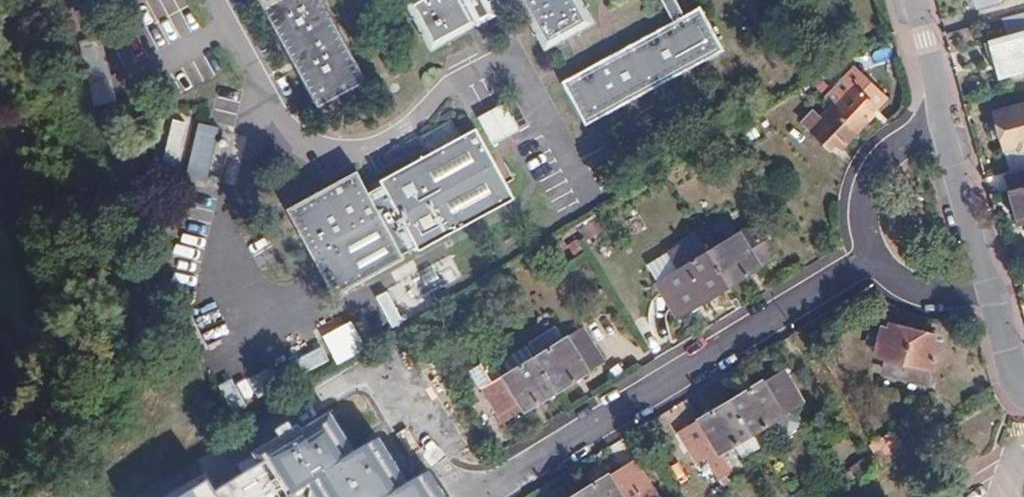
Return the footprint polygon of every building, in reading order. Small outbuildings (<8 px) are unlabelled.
[(322,104),(371,75),(327,0),(262,0),(322,104)] [(429,39),(492,1),(491,0),(407,0),(429,39)] [(543,33),(591,4),(589,0),(524,0),(543,33)] [(565,63),(590,107),(726,26),(711,0),(670,0),(565,63)] [(1002,16),(1008,35),(987,40),(998,77),(1023,69),(1023,9),(1002,16)] [(103,35),(82,40),(98,103),(119,98),(103,35)] [(845,76),(834,88),(846,99),(827,119),(816,108),(805,119),(833,147),(836,143),(842,148),(874,113),(870,108),(874,103),(845,76)] [(1009,170),(1023,166),(1023,103),(993,111),(1009,170)] [(421,233),(424,238),(520,183),(479,114),(465,122),(455,106),(424,124),(432,141),(384,169),(387,174),(372,183),(359,160),(291,200),(341,286),(409,247),(406,243),(421,233)] [(175,117),(165,159),(179,162),(189,120),(175,117)] [(189,175),(222,181),(233,126),(200,120),(189,175)] [(1010,190),(1023,186),(1023,170),(1006,175),(1010,190)] [(1010,190),(1019,223),(1023,221),(1023,186),(1010,190)] [(589,240),(605,229),(596,216),(580,227),(589,240)] [(757,243),(771,235),(762,217),(747,225),(757,243)] [(677,270),(650,287),(669,320),(757,267),(737,234),(707,252),(696,234),(666,252),(677,270)] [(430,291),(462,277),(447,243),(373,277),(395,323),(436,304),(430,291)] [(340,362),(368,348),(354,320),(325,334),(340,362)] [(933,336),(890,325),(889,331),(881,330),(870,374),(885,378),(889,365),(917,371),(914,385),(929,387),(939,344),(933,342),(933,336)] [(582,327),(485,387),(505,421),(602,361),(582,327)] [(302,374),(332,360),(326,346),(296,360),(302,374)] [(273,381),(285,375),(275,357),(263,363),(273,381)] [(800,406),(809,400),(788,365),(679,433),(697,462),(719,450),(721,454),(792,411),(801,426),(809,421),(800,406)] [(235,379),(223,386),(236,410),(248,403),(235,379)] [(252,462),(257,470),(216,496),(210,485),(192,496),(295,496),(304,491),(308,496),(450,496),(430,465),(406,480),(379,438),(366,446),(354,454),(328,413),(252,462)] [(896,430),(876,441),(886,459),(906,447),(896,430)] [(620,477),(613,482),(609,475),(573,496),(633,496),(620,477)]
